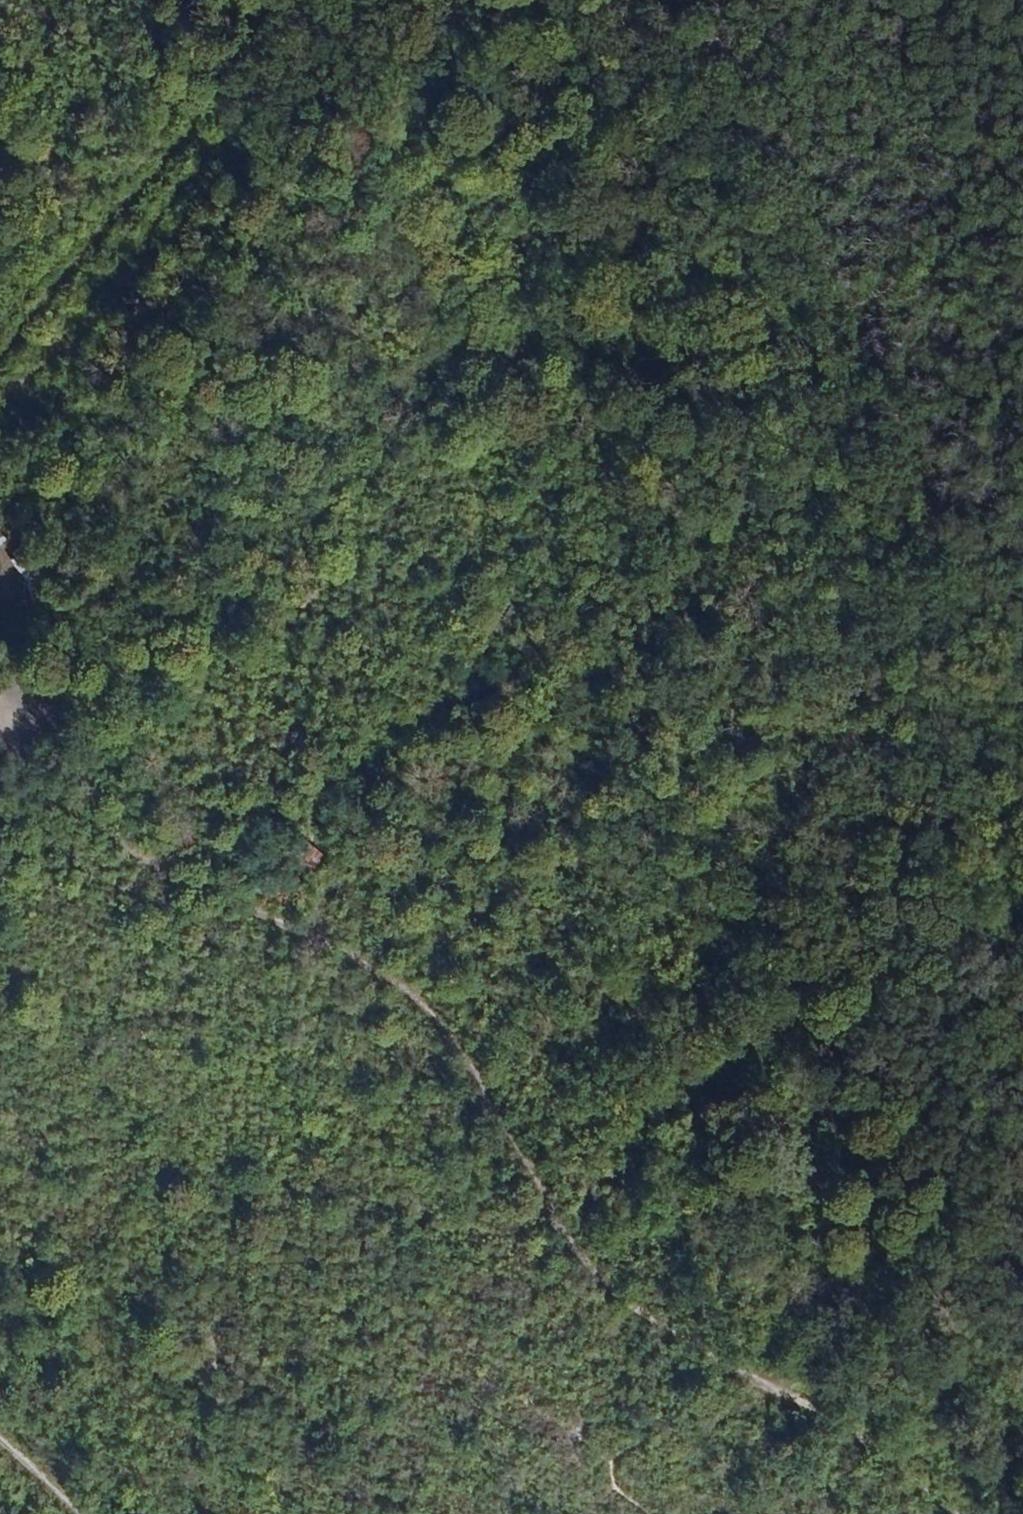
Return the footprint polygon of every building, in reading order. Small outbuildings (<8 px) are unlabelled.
[(24,549),(10,557),(34,598),(48,590),(24,549)] [(302,865),(315,849),(295,833),(283,850),(302,865)]
